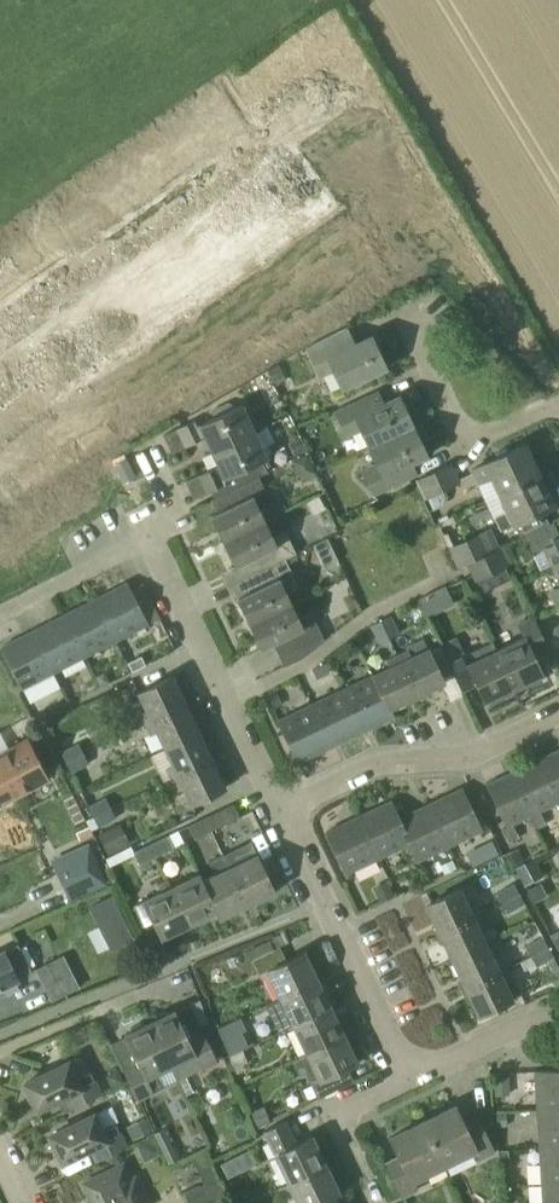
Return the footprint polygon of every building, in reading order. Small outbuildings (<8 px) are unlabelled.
[(269,112),(243,128),(252,143),(262,137),(276,160),(321,132),(306,108),(277,126),(269,112)] [(321,132),(276,160),(290,183),(280,189),(289,204),(315,188),(307,175),(336,157),(321,132)] [(207,186),(199,191),(208,206),(216,202),(207,186)] [(216,202),(208,206),(217,222),(225,217),(216,202)] [(147,206),(104,228),(116,252),(159,231),(147,206)] [(225,232),(216,237),(225,253),(234,248),(225,232)] [(234,248),(225,253),(234,269),(243,264),(234,248)] [(181,275),(138,296),(149,318),(192,297),(181,275)] [(249,275),(241,280),(250,296),(258,291),(249,275)] [(258,291),(250,296),(259,311),(267,306),(258,291)] [(271,313),(263,318),(272,334),(280,329),(271,313)] [(351,348),(343,332),(308,348),(322,377),(335,371),(343,390),(387,369),(373,338),(351,348)] [(19,367),(0,340),(0,380),(19,367)] [(278,367),(267,373),(273,382),(283,376),(278,367)] [(377,408),(372,395),(336,411),(346,433),(361,427),(370,447),(414,427),(400,397),(377,408)] [(55,396),(43,402),(49,415),(61,409),(55,396)] [(43,402),(31,408),(38,421),(49,415),(43,402)] [(254,432),(242,406),(198,427),(196,421),(164,436),(173,454),(206,438),(213,452),(254,433),(254,432)] [(14,417),(2,423),(9,436),(21,430),(14,417)] [(63,418),(51,424),(57,437),(70,431),(63,418)] [(0,424),(0,440),(9,436),(2,423),(0,424)] [(51,424),(38,430),(45,443),(57,437),(51,424)] [(240,487),(234,475),(267,459),(262,448),(273,443),(265,427),(254,432),(254,433),(213,452),(220,467),(186,483),(195,501),(226,486),(229,492),(240,487)] [(416,432),(414,427),(370,447),(380,468),(366,474),(376,497),(411,480),(405,468),(428,457),(422,445),(429,442),(423,429),(416,432)] [(38,430),(26,437),(32,450),(45,443),(38,430)] [(26,437),(13,443),(20,456),(32,450),(26,437)] [(298,439),(288,444),(295,457),(304,452),(298,439)] [(525,445),(472,470),(479,484),(492,477),(501,495),(540,476),(525,445)] [(0,450),(0,462),(2,465),(15,459),(8,446),(0,450)] [(86,447),(55,463),(80,513),(112,497),(86,447)] [(307,453),(292,460),(301,480),(316,473),(307,453)] [(126,459),(113,465),(123,484),(136,478),(126,459)] [(451,465),(417,481),(420,485),(426,498),(460,483),(451,465)] [(549,525),(543,512),(554,507),(540,476),(501,495),(509,512),(495,519),(502,532),(518,524),(524,537),(549,525)] [(224,542),(264,522),(257,507),(270,501),(259,477),(240,487),(229,492),(212,500),(218,513),(212,516),(224,542)] [(264,522),(224,542),(237,568),(241,565),(247,576),(285,558),(296,552),(285,529),(271,536),(264,522)] [(524,537),(531,553),(543,548),(544,550),(553,569),(558,566),(558,533),(553,522),(549,525),(524,537)] [(457,568),(467,564),(467,563),(493,551),(484,531),(448,548),(457,568)] [(486,587),(512,575),(508,566),(510,565),(502,547),(493,551),(467,563),(467,564),(475,582),(482,579),(486,587)] [(247,576),(238,581),(245,596),(238,599),(251,624),(291,605),(284,589),(283,587),(296,581),(292,572),(285,558),(247,576)] [(117,642),(148,626),(127,585),(96,600),(117,642)] [(549,591),(558,609),(558,586),(549,591)] [(145,587),(134,593),(141,606),(144,604),(151,619),(159,615),(145,587)] [(446,587),(432,593),(440,610),(453,604),(446,587)] [(86,657),(117,642),(96,600),(65,616),(86,657)] [(299,620),(291,605),(251,624),(263,650),(273,645),(280,657),(322,637),(311,614),(299,620)] [(390,615),(380,620),(389,638),(389,637),(399,633),(390,615)] [(55,673),(86,657),(65,616),(34,632),(55,673)] [(543,676),(535,659),(534,658),(550,651),(534,616),(516,624),(523,639),(497,652),(514,689),(525,684),(527,687),(528,688),(543,681),(541,677),(543,676)] [(380,620),(369,626),(378,643),(379,643),(389,638),(380,620)] [(24,689),(55,673),(34,632),(3,648),(24,689)] [(497,652),(492,642),(464,656),(463,653),(447,660),(462,692),(478,685),(486,703),(488,702),(491,707),(505,700),(503,695),(514,689),(497,652)] [(444,684),(428,650),(410,658),(407,652),(395,658),(414,698),(444,684)] [(140,656),(127,663),(131,671),(131,672),(144,665),(140,656)] [(388,720),(393,718),(389,710),(414,698),(395,658),(387,661),(390,668),(368,678),(388,720)] [(330,673),(326,663),(312,669),(317,679),(330,673)] [(105,672),(96,677),(101,687),(110,682),(105,672)] [(173,678),(139,694),(147,710),(140,714),(145,725),(186,705),(173,678)] [(358,734),(388,720),(368,678),(338,693),(358,734)] [(274,706),(284,702),(278,690),(269,694),(274,706)] [(328,749),(358,734),(338,693),(308,707),(328,749)] [(186,705),(145,725),(150,736),(157,732),(165,749),(199,733),(186,705)] [(298,763),(328,749),(308,707),(278,721),(298,763)] [(199,733),(165,749),(173,766),(166,769),(171,780),(212,761),(199,733)] [(48,781),(27,741),(0,755),(0,768),(16,798),(48,781)] [(78,743),(61,752),(66,762),(83,754),(78,743)] [(541,758),(542,759),(558,795),(558,749),(541,758)] [(83,754),(66,762),(71,773),(89,764),(83,754)] [(514,771),(514,772),(541,827),(546,825),(540,813),(558,805),(558,807),(558,795),(542,759),(541,758),(514,771)] [(212,761),(171,780),(176,791),(183,788),(191,804),(225,788),(212,761)] [(54,762),(45,766),(52,778),(60,774),(54,762)] [(16,798),(0,768),(0,807),(16,798)] [(514,771),(486,784),(487,785),(507,828),(503,830),(509,842),(518,838),(513,826),(530,818),(536,829),(541,827),(514,772),(514,771)] [(461,788),(429,803),(430,805),(450,846),(481,831),(462,790),(461,788)] [(105,797),(88,806),(94,816),(111,807),(105,797)] [(389,801),(358,816),(358,818),(379,860),(409,845),(410,845),(398,818),(390,802),(389,801)] [(429,803),(398,818),(410,845),(418,861),(450,846),(430,805),(429,803)] [(210,830),(239,816),(234,804),(204,818),(210,830)] [(111,807),(94,816),(99,827),(116,818),(111,807)] [(358,816),(326,831),(327,833),(347,875),(379,860),(358,818),(358,816)] [(195,838),(210,830),(204,818),(189,825),(195,838)] [(108,851),(129,840),(120,821),(98,832),(108,851)] [(88,826),(75,832),(79,841),(92,835),(88,826)] [(156,856),(174,847),(168,835),(150,844),(156,856)] [(492,840),(478,847),(485,861),(498,855),(492,840)] [(140,864),(156,856),(150,844),(134,852),(140,864)] [(509,866),(524,859),(518,845),(503,851),(509,866)] [(89,849),(53,864),(69,901),(105,885),(89,849)] [(216,875),(202,882),(217,913),(216,913),(219,920),(247,906),(229,869),(222,854),(209,860),(216,875)] [(247,906),(275,893),(268,879),(267,878),(256,855),(230,868),(229,869),(247,906)] [(534,900),(550,890),(530,858),(515,868),(534,900)] [(452,859),(439,865),(443,873),(456,867),(452,859)] [(190,926),(216,913),(217,913),(202,882),(199,876),(172,889),(190,926)] [(172,889),(167,878),(157,883),(162,893),(144,902),(145,904),(135,909),(144,928),(154,923),(162,939),(190,926),(172,889)] [(380,902),(395,896),(388,880),(373,887),(380,902)] [(503,903),(520,893),(515,883),(497,892),(503,903)] [(468,908),(460,889),(426,906),(439,933),(480,914),(475,904),(468,908)] [(508,913),(525,903),(520,893),(503,903),(508,913)] [(113,896),(88,908),(98,928),(123,916),(113,896)] [(452,961),(486,945),(478,928),(484,925),(480,914),(439,933),(452,961)] [(532,956),(549,947),(544,936),(526,946),(532,956)] [(5,952),(0,955),(0,990),(19,980),(18,978),(31,972),(32,971),(30,968),(19,945),(5,952)] [(495,963),(486,945),(452,961),(466,989),(506,970),(501,960),(495,963)] [(252,959),(259,974),(267,971),(280,999),(317,981),(304,953),(287,961),(280,946),(275,949),(252,959)] [(537,966),(555,957),(549,947),(532,956),(537,966)] [(62,955),(38,967),(54,999),(78,987),(62,955)] [(479,1017),(513,1001),(504,983),(511,980),(506,970),(466,989),(479,1017)] [(280,999),(266,1005),(279,1032),(293,1026),(330,1008),(317,981),(280,999)] [(199,1000),(188,1005),(199,1027),(208,1023),(199,1000)] [(306,1053),(343,1036),(330,1008),(293,1026),(306,1053)] [(156,1020),(150,1023),(177,1081),(217,1062),(203,1032),(188,1039),(175,1011),(171,1013),(164,1011),(157,1014),(156,1020)] [(237,1019),(218,1028),(222,1037),(230,1055),(243,1050),(245,1049),(237,1031),(242,1029),(237,1019)] [(137,1063),(123,1070),(137,1100),(177,1081),(150,1023),(144,1026),(138,1024),(131,1027),(130,1032),(124,1035),(137,1063)] [(305,1054),(293,1060),(300,1074),(305,1072),(313,1068),(318,1080),(311,1084),(318,1098),(346,1085),(339,1072),(348,1068),(356,1064),(343,1036),(306,1053),(305,1054)] [(243,1050),(230,1055),(237,1073),(250,1068),(243,1050)] [(63,1113),(101,1094),(90,1072),(85,1063),(83,1060),(79,1058),(74,1058),(70,1060),(68,1062),(63,1065),(57,1063),(44,1069),(41,1075),(24,1083),(26,1087),(25,1092),(30,1102),(34,1104),(37,1109),(57,1100),(63,1113)] [(110,1074),(108,1079),(112,1087),(123,1081),(118,1070),(110,1074)] [(558,1108),(558,1071),(535,1072),(537,1110),(558,1108)] [(465,1126),(455,1106),(422,1122),(443,1166),(475,1150),(479,1159),(493,1152),(478,1120),(465,1126)] [(253,1126),(266,1122),(261,1107),(247,1113),(253,1126)] [(558,1145),(558,1108),(537,1110),(539,1147),(558,1145)] [(70,1126),(50,1135),(52,1140),(50,1145),(55,1154),(59,1156),(62,1162),(90,1148),(96,1161),(126,1147),(115,1124),(101,1131),(93,1114),(86,1117),(82,1116),(71,1122),(70,1126)] [(145,1118),(125,1128),(132,1142),(152,1132),(145,1118)] [(285,1120),(263,1131),(274,1154),(288,1183),(325,1164),(311,1136),(297,1143),(285,1120)] [(401,1196),(416,1189),(412,1181),(443,1166),(422,1122),(389,1138),(398,1157),(386,1163),(401,1196)] [(163,1128),(153,1133),(168,1163),(177,1158),(163,1128)] [(153,1137),(139,1143),(144,1153),(151,1155),(160,1150),(153,1137)] [(558,1183),(558,1145),(539,1147),(541,1184),(558,1183)] [(248,1150),(221,1163),(228,1177),(255,1164),(248,1150)] [(83,1183),(93,1202),(148,1202),(135,1177),(130,1179),(122,1164),(83,1183)] [(338,1192),(325,1164),(288,1183),(298,1202),(315,1202),(331,1195),(332,1195),(338,1192)] [(219,1176),(210,1181),(217,1197),(227,1192),(219,1176)] [(541,1184),(543,1202),(558,1202),(558,1183),(541,1184)] [(237,1193),(242,1202),(244,1202),(253,1199),(249,1191),(245,1189),(237,1193)] [(332,1195),(331,1195),(315,1202),(335,1202),(332,1195)]
